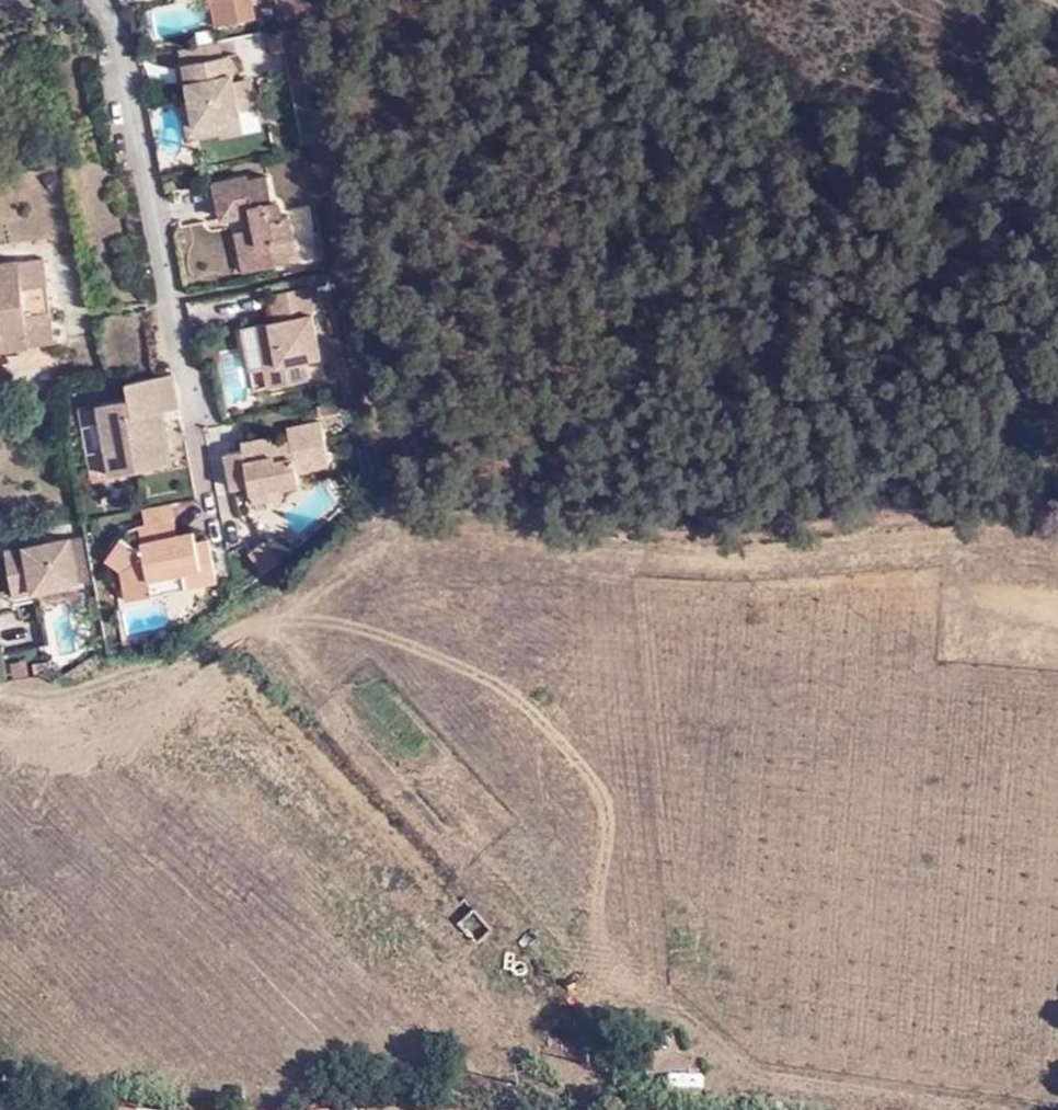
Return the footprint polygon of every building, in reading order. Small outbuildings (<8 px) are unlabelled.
[(217,29),(225,28),(220,0),(212,0),(217,29)] [(225,28),(257,22),(253,0),(220,0),(225,28)] [(232,59),(188,67),(192,87),(195,105),(201,139),(223,135),(222,124),(245,122),(244,115),(259,112),(254,84),(237,87),(232,59)] [(192,87),(188,67),(181,69),(184,89),(192,87)] [(201,139),(195,105),(187,106),(193,140),(201,139)] [(247,137),(245,122),(222,124),(223,135),(224,141),(247,137)] [(263,259),(265,273),(303,265),(295,220),(288,221),(286,209),(277,206),(272,180),(252,184),(251,180),(218,186),(225,222),(244,219),(243,213),(250,212),(256,210),(258,226),(252,227),(250,234),(254,256),(263,259)] [(256,210),(250,212),(252,227),(258,226),(256,210)] [(248,276),(265,273),(263,259),(254,256),(250,234),(240,235),(248,276)] [(55,343),(43,260),(0,266),(0,350),(55,343)] [(283,369),(287,390),(313,384),(310,364),(325,361),(312,291),(280,297),(283,317),(297,314),(298,323),(276,327),(262,329),(269,372),(283,369)] [(283,317),(280,297),(272,299),(276,327),(298,323),(297,314),(283,317)] [(253,374),(269,372),(262,329),(247,333),(253,374)] [(273,392),(287,390),(283,369),(269,372),(273,392)] [(167,415),(184,411),(177,377),(132,386),(134,402),(103,409),(118,479),(177,467),(167,415)] [(256,495),(286,489),(305,486),(303,474),(334,469),(328,425),(293,431),(295,445),(277,448),(247,454),(232,457),(238,492),(255,489),(256,495)] [(247,454),(277,448),(276,441),(246,445),(247,454)] [(288,500),(286,489),(256,495),(258,506),(288,500)] [(177,522),(175,509),(146,515),(149,527),(177,522)] [(174,538),(180,537),(177,522),(149,527),(144,528),(148,548),(140,549),(128,539),(113,560),(129,573),(134,601),(156,597),(165,587),(189,575),(191,590),(222,584),(213,542),(200,544),(176,548),(174,538)] [(199,534),(180,537),(174,538),(176,548),(200,544),(199,534)] [(20,598),(40,595),(84,587),(76,543),(12,555),(20,598)] [(165,587),(156,597),(191,590),(189,575),(165,587)] [(42,605),(40,595),(20,598),(22,608),(42,605)]
